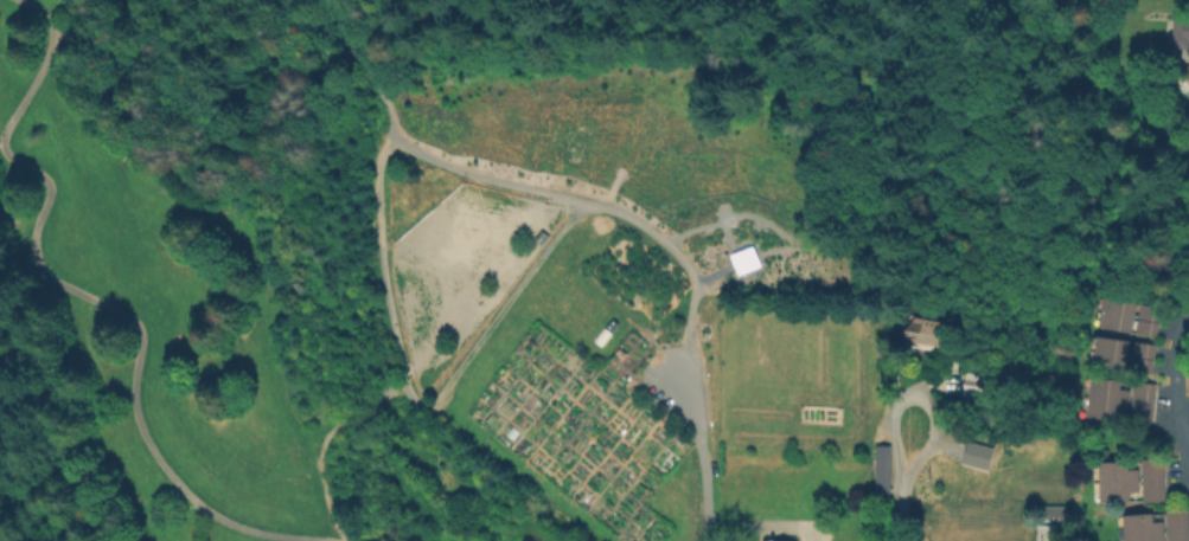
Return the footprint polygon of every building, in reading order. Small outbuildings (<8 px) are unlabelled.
[(1166,20),(1188,20),(1188,57),(1182,57),(1182,51),(1166,52),(1166,20)] [(1157,326),(1094,314),(1097,298),(1159,310),(1157,326)] [(941,318),(935,349),(902,343),(908,313),(941,318)] [(1153,340),(1092,328),(1094,314),(1157,326),(1153,340)] [(1150,362),(1089,353),(1092,337),(1152,347),(1150,362)] [(959,354),(958,369),(938,366),(937,355),(938,350),(959,354)] [(1146,379),(1087,369),(1089,353),(1150,362),(1146,379)] [(1151,410),(1083,400),(1087,376),(1117,381),(1116,391),(1129,393),(1130,382),(1153,386),(1151,410)] [(958,397),(961,378),(979,381),(976,400),(958,397)] [(1148,430),(1124,427),(1125,418),(1112,416),(1111,425),(1081,420),(1083,400),(1151,410),(1148,430)] [(958,464),(966,443),(989,451),(982,472),(958,464)] [(886,496),(871,496),(872,449),(887,450),(886,496)] [(1139,502),(1162,501),(1161,457),(1137,458),(1139,502)] [(1161,482),(1097,485),(1095,464),(1125,463),(1125,472),(1138,471),(1137,461),(1159,459),(1161,482)] [(1162,504),(1140,505),(1139,495),(1124,496),(1125,504),(1097,505),(1097,485),(1161,482),(1162,504)] [(1061,505),(1036,505),(1036,520),(1062,519),(1061,505)] [(1120,539),(1119,519),(1151,516),(1151,523),(1162,522),(1161,511),(1185,510),(1187,535),(1120,539)]
